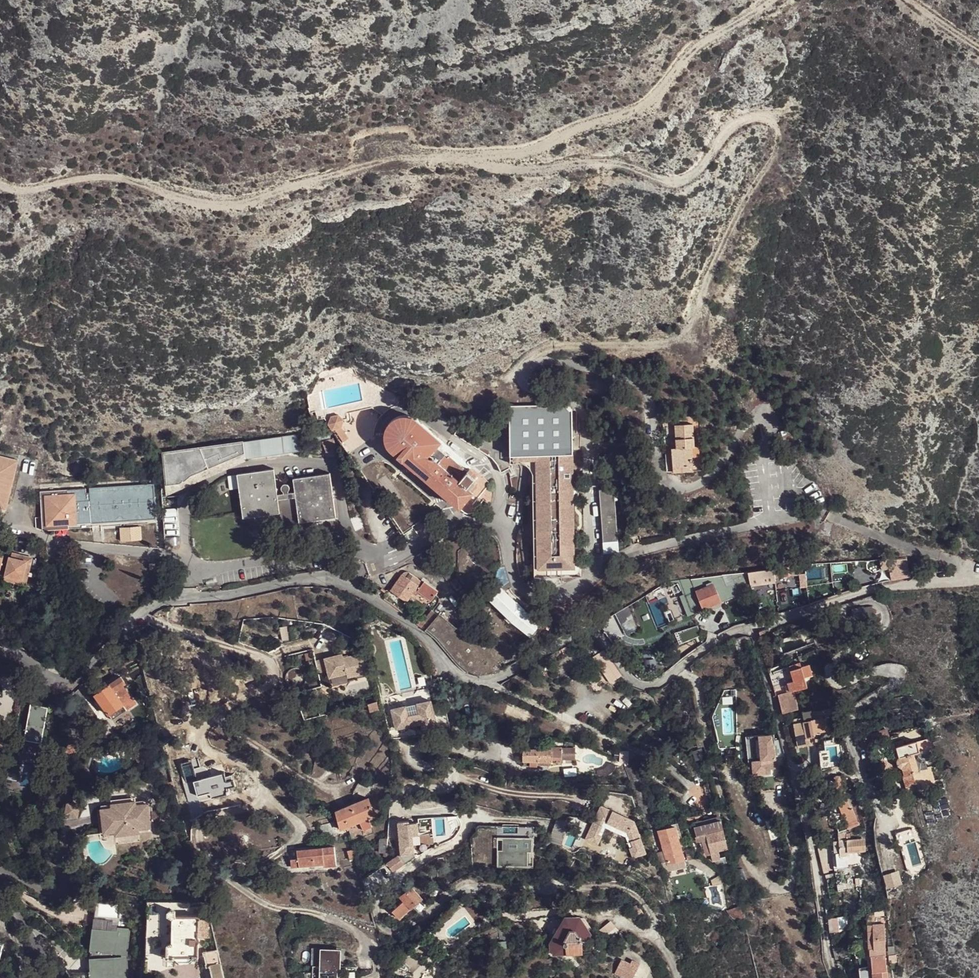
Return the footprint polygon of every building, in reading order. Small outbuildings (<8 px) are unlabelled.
[(537,573),(568,572),(568,449),(569,449),(569,400),(511,399),(510,449),(538,448),(537,459),(542,459),(542,561),(537,561),(537,573)] [(337,403),(331,403),(328,410),(332,418),(337,417),(341,409),(337,403)] [(462,497),(475,481),(465,472),(468,469),(463,465),(460,468),(444,454),(442,457),(436,452),(440,447),(434,442),(441,433),(413,409),(408,407),(402,406),(396,407),(390,410),(386,414),(384,420),(384,426),(385,432),(389,437),(462,497)] [(502,445),(460,417),(454,427),(493,455),(495,458),(499,468),(510,463),(508,453),(505,448),(502,445)] [(688,443),(691,441),(690,419),(671,420),(672,435),(668,436),(668,444),(688,443)] [(308,437),(293,439),(295,453),(309,452),(308,437)] [(293,454),(291,439),(255,444),(257,459),(293,454)] [(348,440),(356,469),(365,467),(357,439),(348,440)] [(344,450),(344,441),(335,441),(335,450),(344,450)] [(668,444),(669,467),(689,466),(689,452),(688,443),(668,444)] [(255,444),(207,450),(216,471),(241,463),(243,464),(249,462),(257,461),(257,459),(255,444)] [(537,459),(538,448),(510,449),(510,457),(520,457),(522,457),(526,459),(528,461),(529,464),(530,466),(531,581),(574,579),(574,572),(568,572),(537,573),(537,561),(542,561),(542,459),(537,459)] [(11,502),(20,456),(5,453),(5,457),(1,456),(2,449),(0,449),(0,500),(11,502)] [(198,481),(212,472),(203,450),(174,454),(175,485),(184,485),(187,485),(190,485),(192,484),(193,484),(195,483),(196,483),(198,481)] [(207,450),(203,450),(212,472),(216,471),(207,450)] [(286,497),(282,471),(244,476),(247,489),(252,521),(286,516),(289,515),(287,503),(286,497)] [(247,489),(244,476),(235,477),(237,491),(247,489)] [(333,478),(296,482),(297,495),(298,501),(301,525),(339,520),(333,478)] [(91,484),(69,486),(70,491),(52,492),(52,520),(72,519),(160,517),(158,482),(96,484),(96,490),(92,490),(91,484)] [(70,491),(69,486),(44,486),(45,526),(71,526),(72,519),(52,520),(52,492),(70,491)] [(596,487),(597,538),(614,538),(614,486),(596,487)] [(289,515),(286,516),(288,527),(301,525),(298,501),(287,503),(289,515)] [(366,506),(371,518),(375,515),(373,504),(366,506)] [(32,552),(11,548),(10,552),(27,556),(24,575),(6,572),(5,577),(26,581),(32,552)] [(10,552),(6,572),(24,575),(27,556),(10,552)] [(913,562),(891,562),(892,573),(899,572),(901,584),(915,582),(915,580),(913,562)] [(804,568),(793,570),(795,580),(805,579),(804,568)] [(412,585),(406,594),(409,597),(413,590),(411,588),(416,580),(402,570),(399,570),(396,572),(412,585)] [(795,580),(793,570),(778,571),(779,582),(780,582),(795,581),(795,580)] [(778,571),(754,573),(755,589),(780,586),(780,582),(779,582),(778,571)] [(382,592),(399,605),(406,594),(412,585),(396,572),(382,592)] [(188,585),(187,576),(178,576),(179,585),(188,585)] [(411,588),(413,590),(426,600),(432,589),(418,579),(416,580),(411,588)] [(694,583),(697,591),(714,585),(712,579),(704,581),(704,579),(694,583)] [(729,589),(726,581),(715,585),(720,600),(721,603),(732,599),(729,589)] [(505,618),(515,606),(497,582),(485,594),(505,618)] [(746,584),(729,589),(732,599),(749,593),(746,584)] [(720,600),(715,585),(714,585),(697,591),(703,607),(720,600)] [(505,618),(513,627),(523,614),(515,606),(505,618)] [(857,622),(877,618),(876,608),(855,614),(857,622)] [(433,628),(438,621),(427,614),(422,621),(433,628)] [(523,614),(513,627),(520,634),(530,623),(523,614)] [(700,620),(684,630),(690,639),(706,629),(700,620)] [(433,628),(422,621),(419,625),(430,632),(433,628)] [(455,635),(438,621),(433,628),(451,640),(455,635)] [(447,645),(451,640),(433,628),(430,632),(429,633),(445,646),(447,645)] [(768,628),(759,631),(762,639),(769,637),(768,632),(768,628)] [(472,642),(481,662),(496,655),(487,634),(472,642)] [(755,647),(751,634),(740,637),(734,641),(737,651),(755,647)] [(342,648),(325,652),(331,672),(348,668),(348,672),(368,666),(362,646),(344,651),(342,648)] [(307,655),(300,657),(302,669),(310,669),(309,662),(307,655)] [(608,659),(601,664),(616,686),(624,680),(608,659)] [(788,685),(791,695),(795,694),(809,691),(806,680),(814,678),(811,667),(791,672),(794,684),(788,685)] [(110,682),(97,690),(111,711),(133,697),(124,684),(128,682),(123,674),(110,682)] [(423,686),(392,693),(399,725),(416,721),(418,727),(432,724),(423,686)] [(153,698),(150,688),(140,690),(143,700),(153,698)] [(791,695),(780,697),(786,715),(799,712),(795,694),(791,695)] [(377,703),(369,704),(371,712),(379,711),(377,703)] [(24,742),(46,744),(48,707),(27,705),(24,742)] [(817,727),(829,724),(828,714),(816,718),(817,727)] [(817,727),(816,718),(807,720),(811,738),(815,736),(819,735),(817,727)] [(811,738),(807,720),(798,722),(803,745),(817,742),(815,736),(811,738)] [(135,745),(138,755),(146,753),(145,748),(151,746),(149,737),(141,738),(142,743),(135,745)] [(770,764),(777,763),(775,738),(762,740),(763,765),(751,765),(752,779),(771,777),(770,764)] [(751,765),(763,765),(762,740),(749,741),(751,765)] [(924,755),(921,744),(915,746),(918,756),(924,755)] [(552,748),(523,749),(522,761),(530,761),(530,766),(537,767),(537,765),(537,762),(551,761),(552,761),(552,759),(575,759),(575,747),(562,747),(562,746),(552,746),(552,748)] [(900,750),(902,758),(899,760),(898,763),(899,766),(901,768),(905,769),(907,779),(922,775),(918,756),(915,746),(900,750)] [(619,748),(621,759),(627,762),(630,761),(628,747),(619,748)] [(106,794),(107,825),(119,826),(119,823),(140,821),(142,824),(152,823),(151,794),(140,794),(140,789),(118,791),(118,796),(106,794)] [(717,822),(722,821),(716,798),(716,793),(712,793),(710,794),(717,817),(717,822)] [(106,794),(97,796),(99,826),(107,825),(106,794)] [(852,798),(844,800),(845,805),(848,813),(855,811),(852,798)] [(77,819),(80,803),(65,800),(62,816),(77,819)] [(371,800),(337,812),(343,831),(349,830),(361,826),(365,836),(375,832),(372,821),(378,819),(371,800)] [(637,822),(597,805),(583,839),(595,844),(602,826),(630,840),(637,861),(650,857),(637,822)] [(851,834),(859,832),(855,811),(848,813),(851,834)] [(705,819),(706,825),(707,830),(718,827),(717,822),(717,817),(705,819)] [(707,830),(706,825),(705,819),(698,821),(701,831),(707,830)] [(730,845),(722,821),(717,822),(718,827),(707,830),(715,857),(722,856),(720,847),(730,845)] [(402,825),(404,858),(416,857),(415,849),(417,848),(416,839),(422,838),(421,825),(412,826),(412,824),(402,825)] [(686,860),(676,827),(659,832),(670,865),(686,860)] [(515,829),(516,839),(530,839),(531,854),(531,828),(515,829)] [(899,832),(905,868),(920,865),(916,840),(915,841),(913,829),(899,832)] [(495,840),(501,841),(529,841),(529,854),(531,854),(530,839),(516,839),(495,840)] [(501,841),(495,840),(495,870),(531,870),(531,854),(529,854),(525,854),(525,868),(497,868),(497,853),(501,853),(501,841)] [(848,840),(840,840),(840,857),(848,857),(848,854),(867,853),(867,840),(848,842),(848,840)] [(501,841),(501,853),(497,853),(497,868),(525,868),(525,854),(529,854),(529,841),(501,841)] [(339,846),(300,848),(301,855),(293,855),(293,863),(326,863),(326,866),(340,865),(339,846)] [(348,853),(352,864),(358,863),(353,852),(348,853)] [(722,856),(715,857),(717,866),(728,864),(727,855),(722,856)] [(409,867),(403,859),(392,867),(398,875),(409,867)] [(400,899),(403,905),(394,913),(400,920),(423,901),(413,890),(400,899)] [(645,916),(637,906),(634,910),(640,919),(645,916)] [(729,907),(737,919),(746,918),(744,910),(741,910),(738,906),(729,907)] [(573,925),(584,924),(578,909),(561,910),(546,938),(546,946),(549,947),(550,950),(560,954),(560,950),(563,945),(560,943),(567,929),(569,930),(573,925)] [(170,916),(170,919),(171,920),(174,921),(175,921),(177,921),(179,920),(179,919),(178,916),(177,914),(174,913),(171,914),(170,916)] [(200,919),(179,919),(179,920),(177,921),(175,921),(174,921),(173,945),(169,947),(168,963),(176,963),(176,959),(194,959),(194,964),(199,964),(201,940),(200,922),(200,919)] [(840,920),(829,922),(834,935),(842,934),(840,920)] [(604,937),(615,927),(610,921),(599,931),(604,937)] [(209,923),(200,922),(201,940),(209,940),(209,923)] [(90,925),(88,947),(88,956),(89,969),(87,969),(87,970),(88,974),(89,973),(89,974),(90,977),(93,977),(114,976),(114,977),(126,977),(124,952),(127,925),(115,924),(115,927),(90,925)] [(589,953),(588,939),(586,938),(597,935),(590,926),(588,927),(584,924),(573,925),(569,930),(567,929),(560,943),(563,945),(560,950),(560,954),(561,957),(589,953)] [(886,931),(875,932),(875,939),(871,940),(872,950),(877,950),(878,958),(887,956),(886,931)] [(4,961),(10,939),(0,936),(0,960),(4,961)] [(218,952),(206,955),(209,970),(212,970),(215,977),(225,977),(218,952)] [(316,952),(315,971),(317,971),(316,977),(344,977),(346,957),(346,953),(316,952)] [(889,970),(887,956),(878,958),(880,977),(890,977),(889,970)] [(623,962),(616,975),(622,977),(635,977),(639,970),(623,962)]
